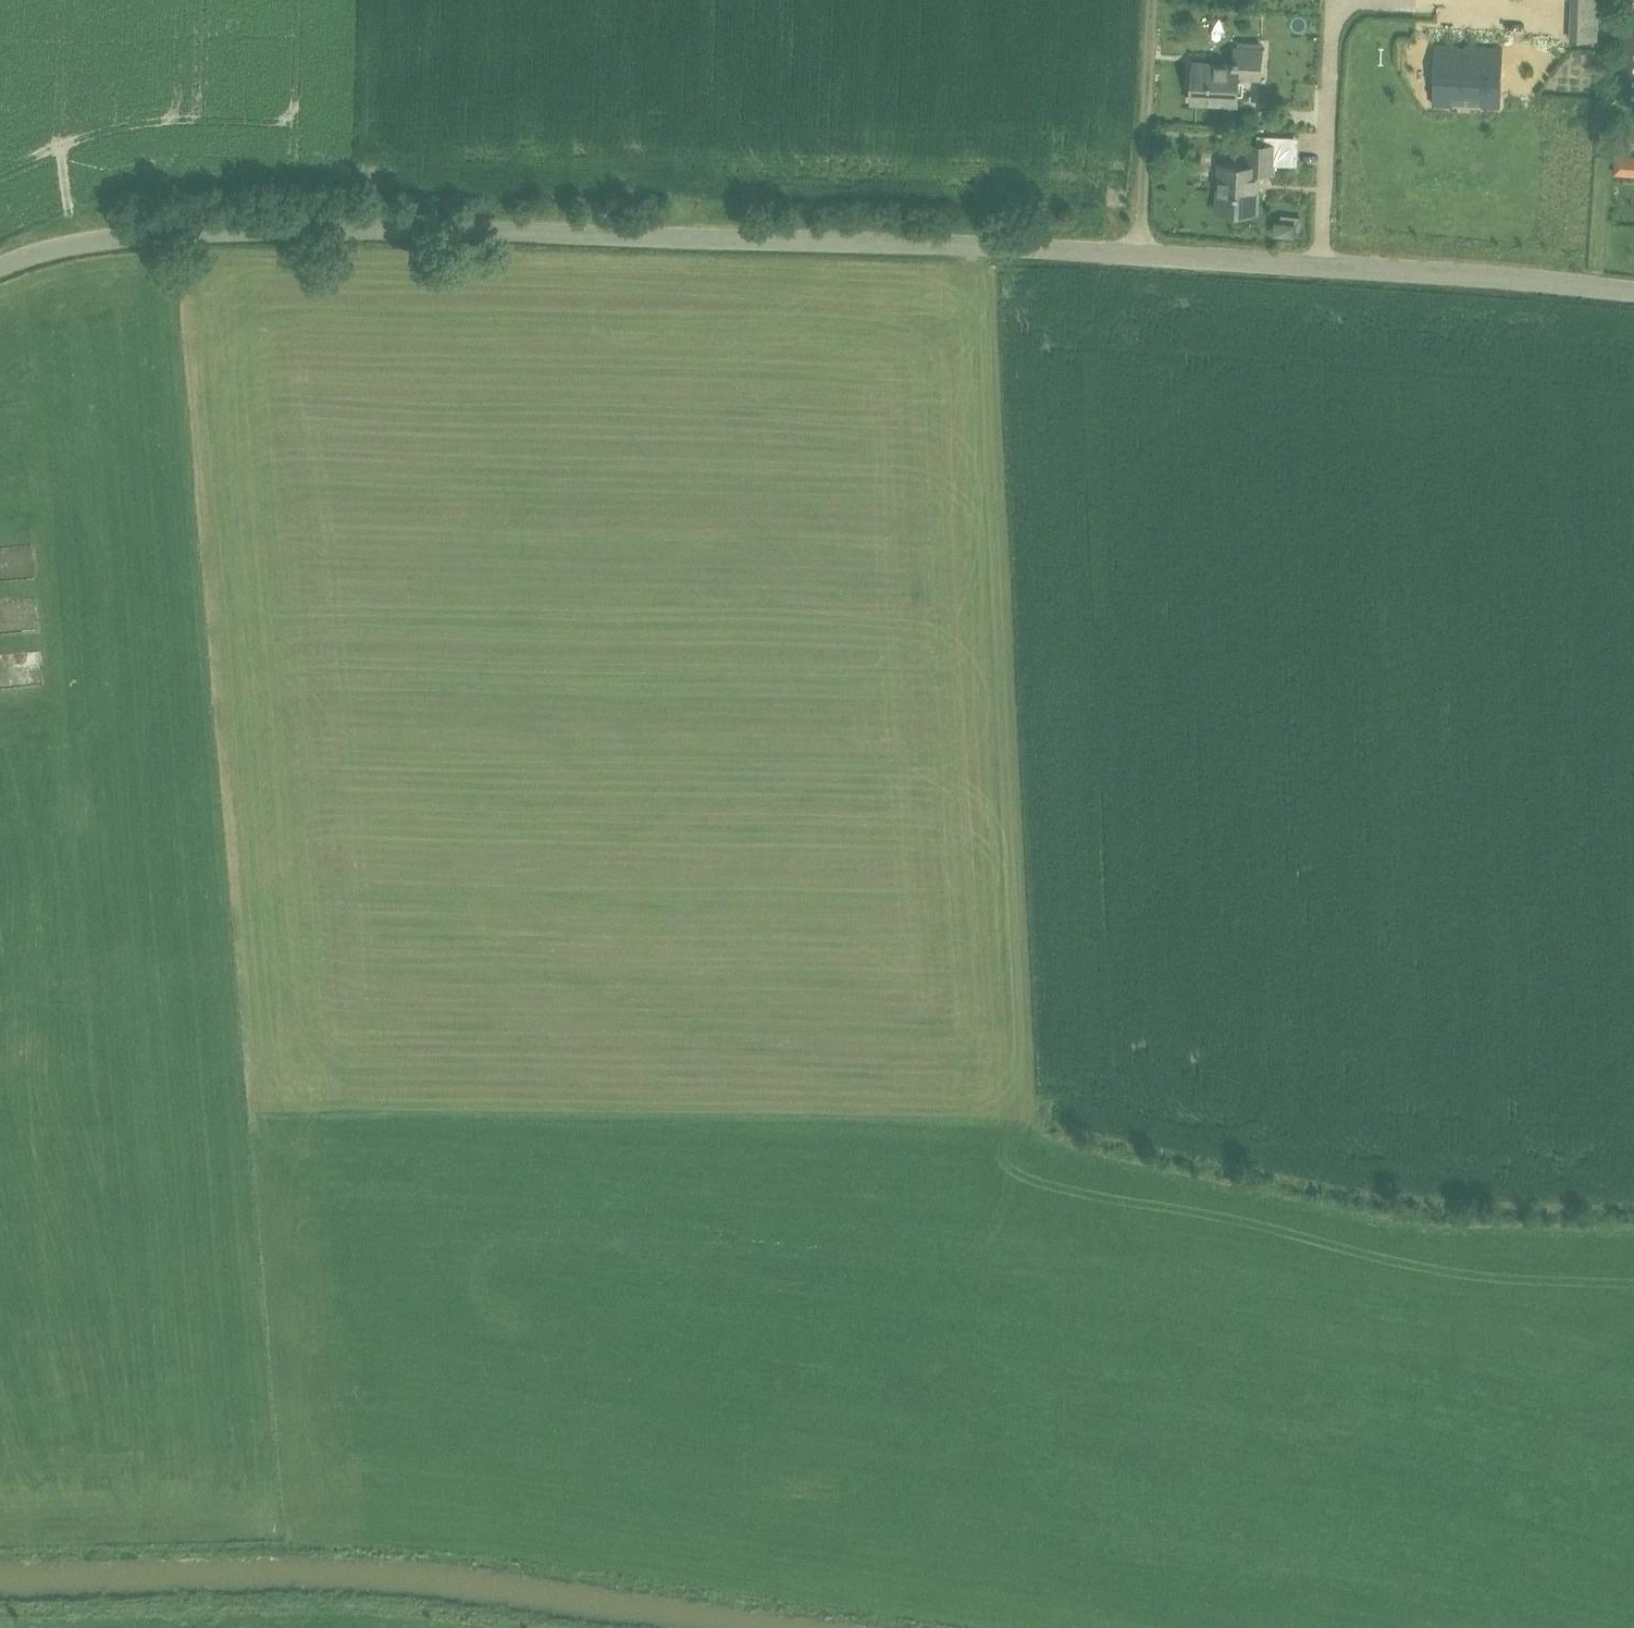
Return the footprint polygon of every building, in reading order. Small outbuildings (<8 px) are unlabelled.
[(1573,9),(1599,10),(1599,0),(1573,0),(1573,9)] [(1633,102),(1633,29),(1625,29),(1620,101),(1633,102)] [(1466,46),(1466,49),(1459,49),(1459,45),(1435,44),(1433,104),(1451,104),(1452,91),(1483,92),(1483,105),(1501,106),(1503,47),(1466,46)] [(1191,102),(1239,105),(1240,78),(1264,79),(1265,48),(1235,47),(1234,63),(1193,61),(1191,102)] [(1216,210),(1258,213),(1260,172),(1275,173),(1276,143),(1248,142),(1247,164),(1219,162),(1216,210)] [(1615,153),(1614,174),(1633,175),(1633,154),(1615,153)] [(1274,233),(1297,235),(1298,222),(1275,220),(1274,233)]
